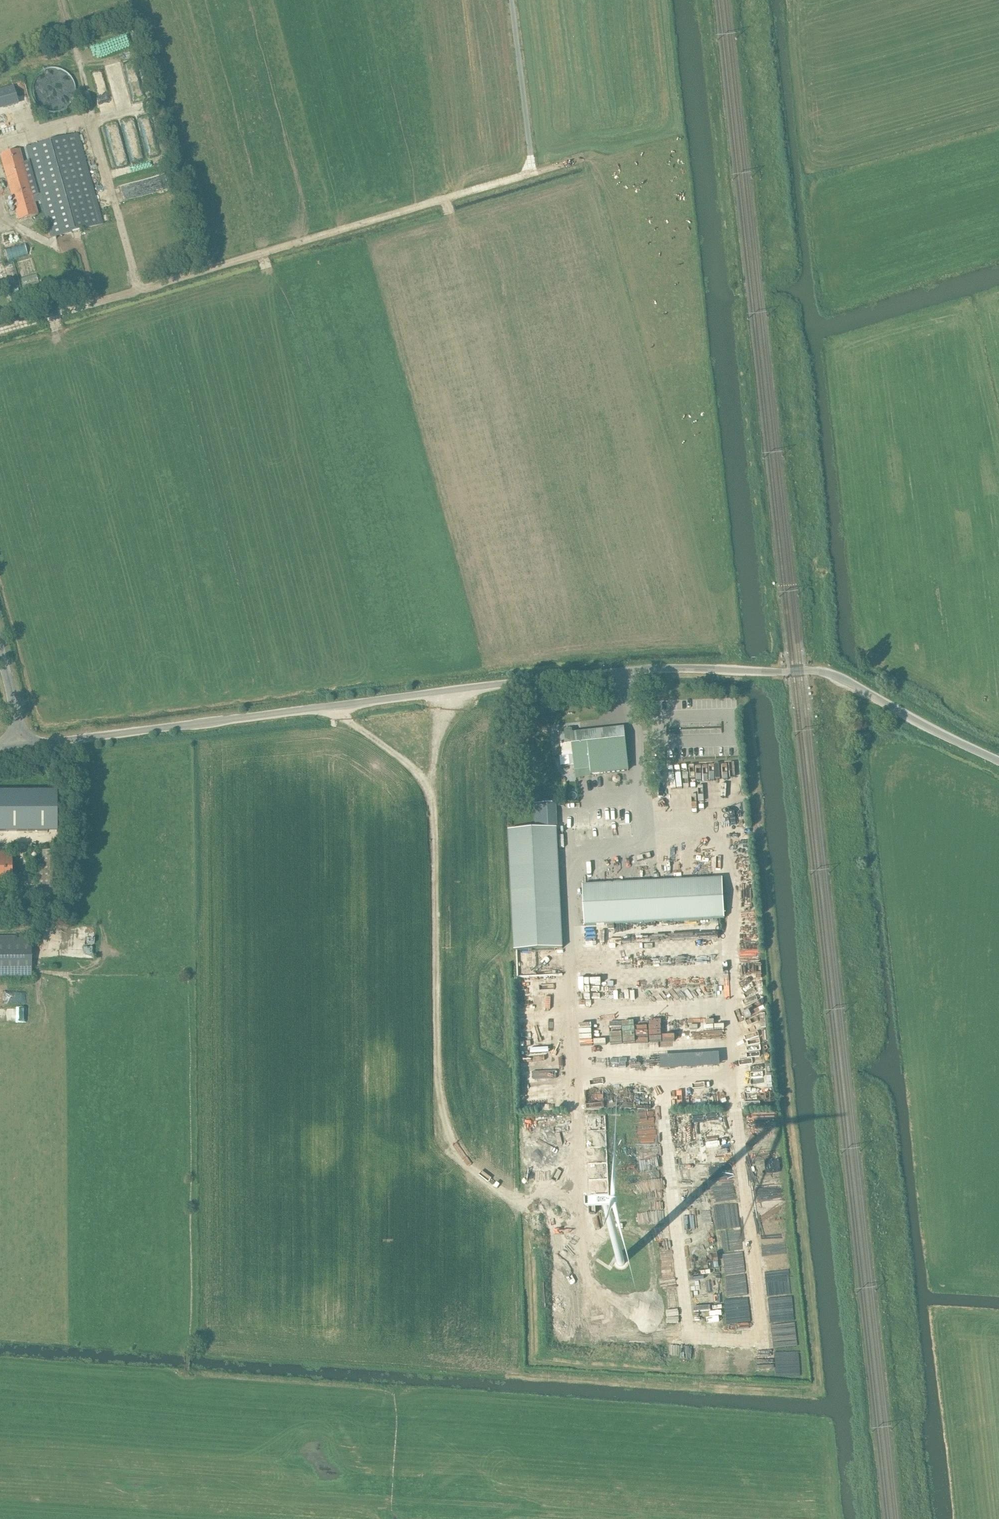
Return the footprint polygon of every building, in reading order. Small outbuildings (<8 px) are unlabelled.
[(111,80),(120,80),(120,68),(111,68),(111,80)] [(13,87),(0,91),(0,110),(18,105),(13,87)] [(51,238),(103,224),(77,133),(25,148),(29,161),(23,162),(20,149),(0,154),(0,156),(18,221),(39,215),(33,196),(39,194),(51,238)] [(25,244),(2,250),(4,260),(28,255),(25,244)] [(60,300),(58,294),(49,297),(51,303),(60,300)] [(574,755),(577,776),(628,770),(623,729),(572,735),(571,731),(566,731),(567,735),(561,736),(563,756),(574,755)] [(57,831),(57,791),(0,791),(0,831),(57,831)] [(557,803),(535,804),(536,829),(509,830),(516,951),(542,950),(564,948),(557,803)] [(13,887),(13,851),(0,851),(0,887),(13,887)] [(727,917),(725,877),(585,886),(587,926),(727,917)] [(31,978),(31,936),(0,936),(0,978),(31,978)] [(590,976),(590,987),(600,987),(600,975),(590,976)] [(618,998),(627,998),(627,987),(618,987),(618,998)] [(692,1035),(691,1018),(678,1018),(679,1029),(667,1030),(667,1040),(678,1039),(678,1036),(692,1035)] [(633,1024),(633,1046),(649,1045),(648,1023),(633,1024)] [(721,1067),(720,1053),(661,1055),(662,1069),(721,1067)] [(757,1228),(771,1226),(770,1221),(781,1219),(779,1208),(754,1212),(757,1228)]
